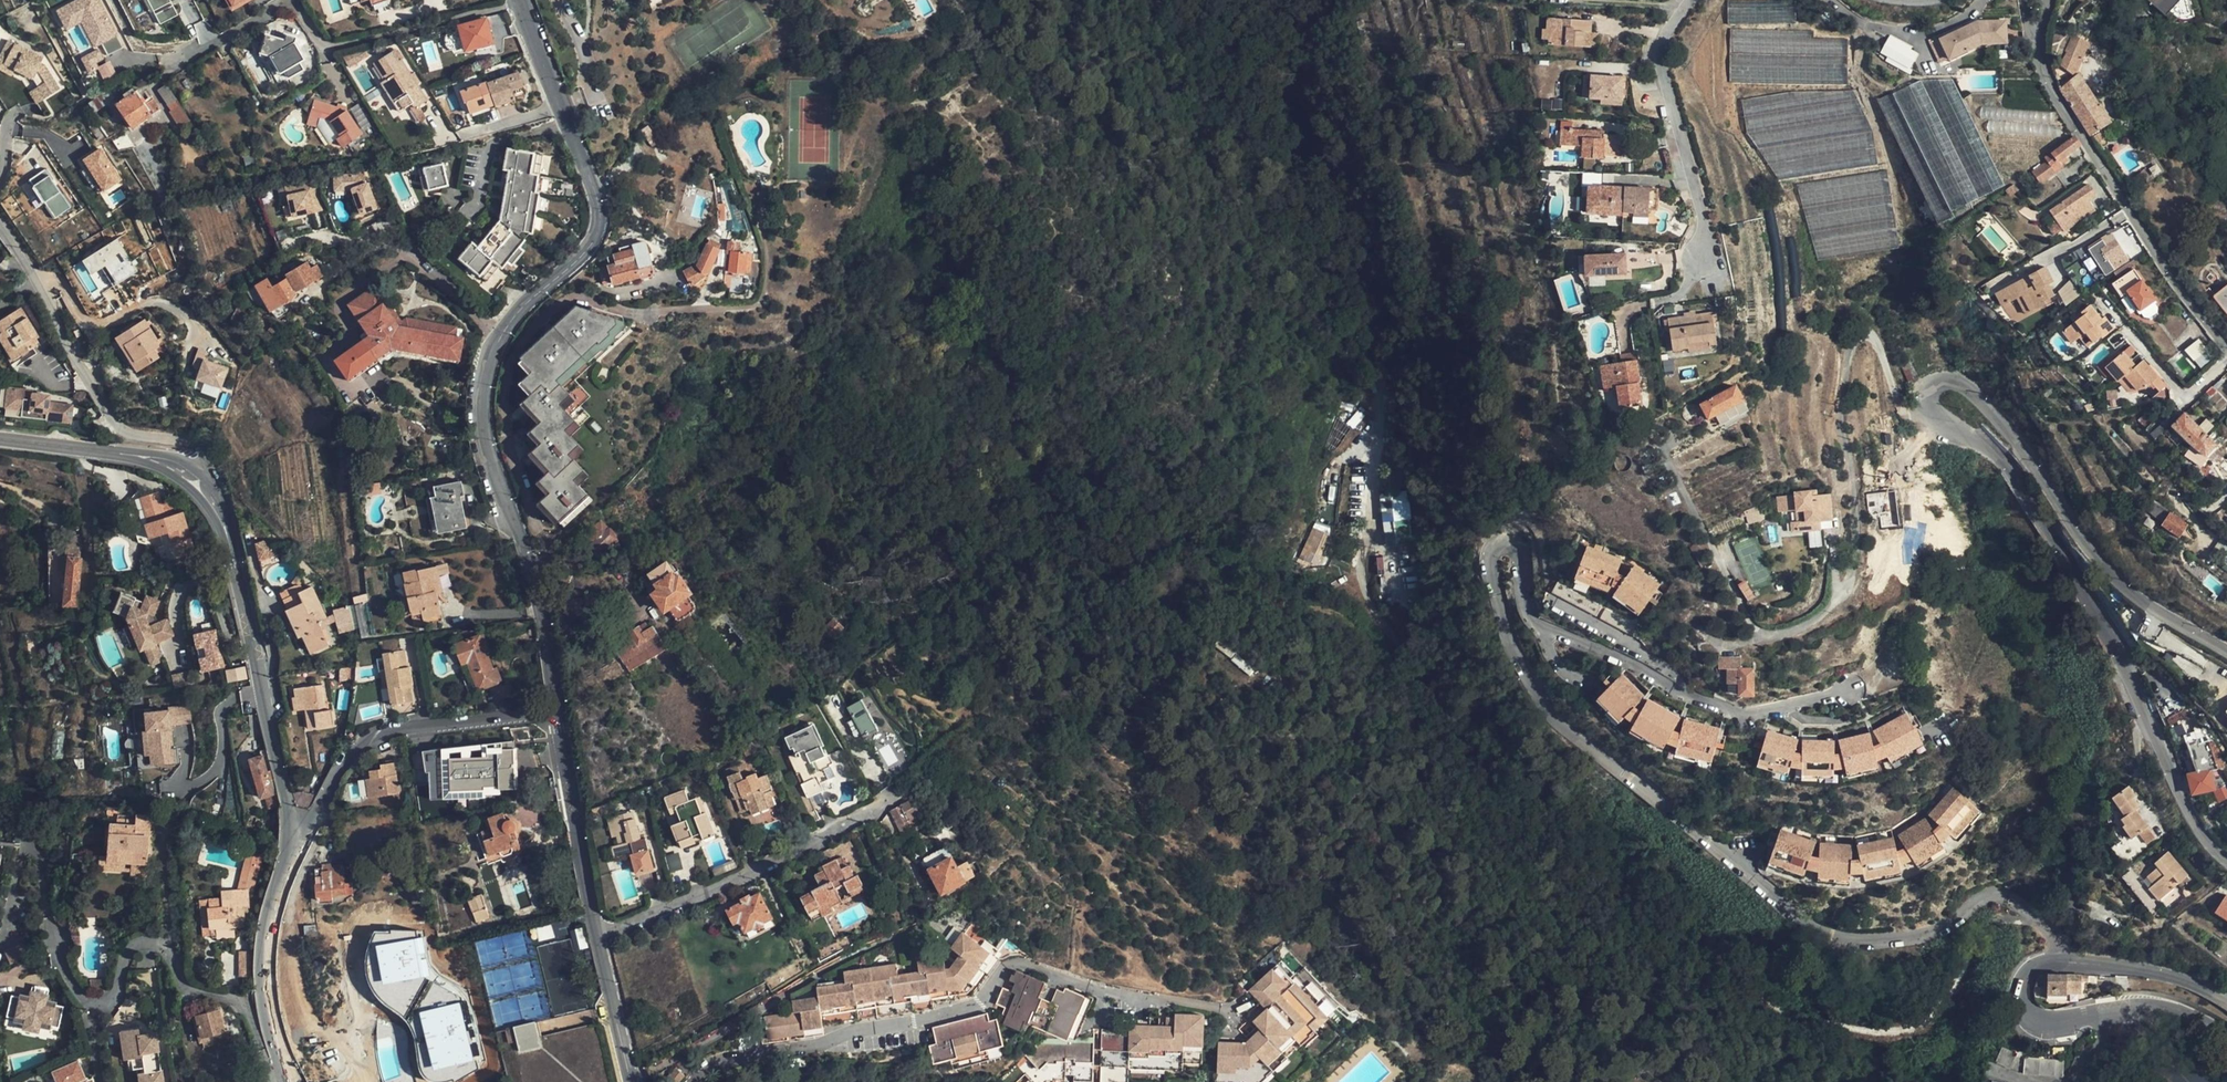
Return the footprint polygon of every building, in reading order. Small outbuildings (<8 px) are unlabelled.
[(57,8),(67,30),(82,23),(94,46),(103,42),(108,54),(124,46),(102,0),(73,0),(57,8)] [(152,12),(171,4),(170,0),(146,0),(152,12)] [(345,9),(355,5),(353,0),(342,0),(345,9)] [(355,5),(365,2),(368,9),(372,8),(384,4),(386,3),(385,0),(353,0),(355,5)] [(1791,0),(1737,0),(1736,21),(1791,21),(1791,0)] [(2179,0),(2146,0),(2165,16),(2168,13),(2179,0)] [(155,17),(174,7),(171,4),(152,12),(155,17)] [(384,4),(372,8),(374,13),(385,9),(384,4)] [(159,25),(178,16),(174,7),(155,17),(159,25)] [(1591,31),(1592,18),(1548,16),(1547,30),(1549,30),(1548,44),(1583,45),(1584,31),(1591,31)] [(493,43),(487,18),(467,23),(459,25),(465,51),(493,43)] [(1980,22),(1949,39),(1960,58),(1972,51),(1984,45),(2008,44),(2008,21),(1980,22)] [(265,32),(259,46),(268,49),(268,46),(276,49),(280,63),(277,64),(280,72),(281,76),(299,70),(297,62),(302,60),(297,43),(265,32)] [(2079,64),(2089,41),(2073,34),(2065,49),(2067,50),(2065,56),(2060,64),(2071,73),(2072,72),(2077,69),(2079,64)] [(1911,70),(1920,48),(1888,36),(1880,57),(1911,70)] [(1795,80),(1833,80),(1833,38),(1737,38),(1737,80),(1795,80)] [(1833,38),(1833,80),(1847,80),(1847,39),(1833,38)] [(1960,58),(1949,39),(1944,42),(1958,67),(1976,57),(1972,51),(1960,58)] [(0,40),(0,63),(29,73),(44,90),(56,80),(37,58),(35,57),(35,55),(0,40)] [(103,45),(85,53),(90,64),(108,57),(103,45)] [(268,49),(259,46),(258,51),(267,55),(274,73),(280,72),(277,64),(280,63),(276,49),(268,46),(268,49)] [(429,102),(405,61),(399,63),(394,53),(377,64),(386,80),(382,83),(400,112),(414,104),(417,109),(429,102)] [(111,59),(100,65),(106,78),(117,72),(111,59)] [(18,76),(51,117),(74,100),(56,80),(44,90),(29,73),(0,63),(0,70),(18,76)] [(513,101),(509,91),(522,86),(517,72),(486,81),(485,80),(450,90),(456,109),(470,105),(472,112),(492,106),(492,108),(513,101)] [(2081,72),(2060,85),(2092,134),(2112,121),(2081,72)] [(1586,74),(1585,90),(1591,91),(1591,97),(1603,98),(1602,102),(1624,104),(1626,77),(1586,74)] [(1915,76),(1893,86),(1920,86),(1915,76)] [(1920,86),(1947,86),(1942,76),(1915,76),(1920,86)] [(1863,117),(1849,86),(1833,86),(1833,80),(1795,80),(1741,89),(1749,133),(1753,132),(1863,117)] [(190,122),(170,84),(161,89),(172,110),(168,112),(178,129),(190,122)] [(1920,86),(1893,86),(1887,89),(1943,204),(1969,189),(1920,86)] [(1989,176),(1947,86),(1920,86),(1969,189),(1989,176)] [(160,110),(152,97),(144,101),(135,88),(129,91),(130,94),(116,104),(133,128),(160,110)] [(344,119),(347,118),(346,116),(337,113),(314,104),(308,120),(316,123),(344,119)] [(337,113),(346,116),(348,110),(339,107),(337,113)] [(1883,162),(1863,117),(1753,132),(1771,159),(1783,177),(1796,175),(1883,162)] [(363,139),(347,118),(344,119),(316,123),(322,125),(323,122),(333,126),(344,141),(339,144),(345,153),(363,139)] [(1996,133),(1996,147),(2037,147),(2037,129),(2023,129),(2023,133),(2009,133),(2009,119),(1990,119),(1990,133),(1996,133)] [(322,125),(316,123),(314,123),(306,124),(305,127),(321,133),(333,149),(339,144),(344,141),(333,126),(323,122),(322,125)] [(1616,138),(1592,136),(1584,136),(1584,129),(1557,127),(1556,145),(1582,147),(1581,158),(1601,159),(1602,155),(1616,155),(1616,138)] [(2078,145),(2073,136),(2043,159),(2046,162),(2032,172),(2040,182),(2061,167),(2058,160),(2078,145)] [(122,178),(102,147),(84,158),(104,189),(122,178)] [(508,172),(506,189),(510,189),(506,224),(502,223),(495,235),(488,246),(484,244),(478,253),(471,249),(460,267),(488,285),(489,286),(500,269),(504,271),(510,263),(518,268),(523,260),(517,256),(521,252),(530,239),(532,228),(537,194),(533,193),(538,156),(504,151),(502,171),(508,172)] [(255,154),(245,157),(247,166),(257,164),(255,154)] [(1892,222),(1883,162),(1796,175),(1819,243),(1892,222)] [(419,171),(421,179),(424,178),(427,191),(447,187),(442,165),(419,171)] [(71,206),(46,168),(30,179),(55,217),(71,206)] [(362,172),(339,174),(340,190),(350,189),(359,213),(375,207),(365,182),(363,183),(362,172)] [(340,190),(339,174),(332,174),(333,191),(340,190)] [(715,190),(716,180),(701,177),(699,187),(715,190)] [(320,210),(315,180),(294,184),(299,214),(320,210)] [(1649,221),(1649,213),(1650,206),(1659,207),(1660,187),(1590,183),(1588,217),(1649,221)] [(299,214),(294,184),(285,185),(291,215),(299,214)] [(2062,230),(2093,207),(2087,199),(2094,194),(2088,185),(2067,199),(2049,213),(2062,230)] [(510,189),(506,189),(501,223),(502,223),(506,224),(510,189)] [(488,246),(495,235),(491,233),(484,244),(488,246)] [(116,238),(80,261),(90,276),(106,266),(117,283),(137,271),(116,238)] [(2115,269),(2127,261),(2114,241),(2104,248),(2099,251),(2104,259),(2109,266),(2113,271),(2115,269)] [(705,273),(715,251),(713,250),(715,245),(710,242),(694,266),(684,272),(689,281),(703,273),(705,273)] [(2099,251),(2104,248),(2101,243),(2096,246),(2099,251)] [(743,274),(744,255),(734,254),(734,245),(726,244),(726,255),(728,255),(728,273),(743,274)] [(614,263),(605,266),(609,281),(609,283),(639,275),(632,246),(618,249),(619,255),(613,257),(614,263)] [(1585,271),(1585,251),(1578,251),(1577,262),(1577,271),(1585,271)] [(1625,253),(1585,251),(1585,271),(1625,274),(1625,253)] [(2105,269),(2109,266),(2104,259),(2099,261),(2105,269)] [(296,291),(323,276),(317,264),(311,268),(308,262),(286,274),(296,291)] [(609,281),(605,266),(597,267),(601,282),(609,281)] [(2154,299),(2133,268),(2112,283),(2119,296),(2124,292),(2138,311),(2154,299)] [(1999,314),(2013,305),(2018,302),(2027,316),(2057,297),(2039,270),(1991,301),(1999,314)] [(742,290),(742,278),(733,277),(733,289),(742,290)] [(270,312),(296,298),(286,279),(272,286),(267,278),(255,286),(270,312)] [(2072,279),(2057,290),(2067,304),(2082,293),(2072,279)] [(2225,310),(2226,309),(2226,284),(2213,295),(2225,310)] [(460,339),(462,331),(405,319),(399,323),(374,286),(346,305),(367,337),(360,341),(334,361),(349,382),(375,362),(390,352),(457,365),(462,340),(460,339)] [(2018,302),(2013,305),(2022,320),(2027,316),(2018,302)] [(514,386),(524,396),(515,405),(533,423),(522,435),(535,447),(526,456),(544,475),(535,484),(547,496),(538,504),(563,529),(581,510),(576,505),(585,494),(571,480),(578,472),(563,456),(574,444),(552,424),(561,414),(551,405),(561,395),(547,381),(611,315),(569,303),(559,312),(564,324),(551,335),(546,334),(540,342),(530,353),(520,372),(514,386)] [(2073,346),(2080,339),(2086,334),(2096,344),(2102,339),(2103,340),(2115,329),(2105,317),(2102,321),(2090,307),(2081,315),(2083,318),(2063,335),(2073,346)] [(2,335),(11,351),(15,348),(20,356),(34,348),(30,340),(36,338),(20,310),(0,321),(0,336),(2,335)] [(1674,348),(1690,346),(1690,342),(1711,340),(1711,343),(1718,342),(1713,311),(1670,317),(1672,338),(1674,348)] [(154,345),(160,340),(148,320),(119,337),(126,348),(130,345),(140,360),(145,357),(149,364),(162,357),(157,350),(154,345)] [(2086,334),(2080,339),(2090,349),(2096,344),(2086,334)] [(0,336),(0,343),(10,361),(20,356),(15,348),(11,351),(2,335),(0,336)] [(164,345),(160,340),(154,345),(157,350),(164,345)] [(1690,342),(1690,346),(1691,351),(1712,348),(1711,343),(1711,340),(1690,342)] [(2204,351),(2196,341),(2185,350),(2193,360),(2204,351)] [(228,365),(205,359),(207,349),(197,346),(193,364),(200,366),(194,389),(221,396),(228,365)] [(2122,380),(2144,362),(2130,346),(2122,353),(2111,364),(2115,368),(2109,373),(2118,383),(2120,383),(2122,380)] [(1675,369),(1674,358),(1665,359),(1666,370),(1675,369)] [(1599,364),(1600,373),(1606,372),(1608,389),(1619,388),(1622,388),(1623,396),(1620,396),(1622,410),(1644,407),(1641,385),(1642,384),(1639,359),(1599,364)] [(2158,379),(2144,362),(2122,380),(2127,387),(2130,383),(2138,393),(2146,390),(2158,379)] [(2115,368),(2111,364),(2105,368),(2109,373),(2115,368)] [(2122,380),(2120,383),(2131,395),(2138,393),(2130,383),(2127,387),(2122,380)] [(13,407),(16,387),(7,386),(5,406),(13,407)] [(1747,409),(1735,386),(1703,402),(1700,404),(1708,418),(1715,414),(1720,423),(1747,409)] [(24,388),(16,387),(13,407),(22,409),(44,412),(43,418),(54,420),(67,421),(69,422),(72,404),(47,401),(48,394),(24,391),(24,388)] [(370,388),(363,392),(370,402),(377,397),(370,388)] [(169,405),(167,396),(160,397),(162,406),(169,405)] [(44,412),(22,409),(21,416),(43,418),(44,412)] [(2197,439),(2202,433),(2183,413),(2170,425),(2185,441),(2192,435),(2197,439)] [(67,421),(54,420),(53,428),(66,430),(67,421)] [(2214,445),(2202,433),(2197,439),(2192,435),(2185,441),(2191,447),(2203,455),(2214,445)] [(1655,450),(1653,442),(1636,449),(1639,456),(1655,450)] [(1658,468),(1656,461),(1642,466),(1645,474),(1658,468)] [(2217,478),(2200,467),(2196,472),(2213,484),(2217,478)] [(1832,472),(1817,473),(1812,473),(1811,471),(1795,472),(1796,474),(1778,476),(1780,493),(1798,491),(1799,503),(1793,504),(1794,515),(1824,512),(1823,504),(1823,497),(1834,496),(1832,472)] [(374,481),(372,473),(363,475),(365,483),(374,481)] [(440,531),(463,524),(455,496),(460,495),(456,480),(429,487),(431,497),(429,497),(434,520),(437,520),(440,531)] [(1408,490),(1381,492),(1384,531),(1395,530),(1396,541),(1412,540),(1408,490)] [(140,497),(146,515),(152,513),(154,521),(148,523),(146,523),(151,539),(170,533),(175,531),(178,541),(173,542),(170,543),(175,558),(196,553),(184,512),(166,518),(158,491),(140,497)] [(2189,523),(2171,512),(2163,524),(2180,536),(2189,523)] [(152,513),(146,515),(148,523),(154,521),(152,513)] [(1320,531),(1329,536),(1331,528),(1318,521),(1314,527),(1306,544),(1301,556),(1307,559),(1316,542),(1320,531)] [(599,554),(617,538),(611,530),(608,532),(601,525),(588,536),(595,544),(593,546),(599,554)] [(1315,564),(1329,536),(1320,531),(1316,542),(1307,559),(1315,564)] [(262,560),(276,556),(270,538),(256,542),(262,560)] [(65,557),(78,558),(80,544),(66,543),(65,554),(65,557)] [(1587,547),(1585,551),(1581,562),(1575,576),(1612,591),(1618,576),(1621,566),(1624,560),(1587,547)] [(1581,562),(1585,551),(1577,548),(1573,559),(1581,562)] [(66,571),(62,606),(77,607),(80,558),(78,558),(65,557),(60,556),(59,570),(66,571)] [(1633,566),(1630,571),(1625,579),(1617,593),(1643,609),(1650,597),(1657,601),(1663,589),(1657,585),(1658,581),(1633,566)] [(1625,579),(1630,571),(1621,566),(1618,576),(1625,579)] [(695,609),(688,599),(690,597),(676,576),(673,578),(666,567),(650,578),(660,593),(654,597),(664,614),(667,612),(673,622),(676,620),(680,623),(694,615),(695,609)] [(434,580),(437,580),(435,569),(429,570),(415,573),(414,569),(403,572),(405,584),(403,584),(408,612),(419,610),(422,624),(441,620),(437,595),(434,580)] [(327,618),(312,587),(298,593),(303,603),(286,610),(298,638),(303,636),(311,654),(327,646),(317,623),(327,618)] [(121,609),(128,593),(123,591),(114,612),(128,618),(131,613),(121,609)] [(137,599),(137,598),(128,593),(121,609),(131,613),(128,618),(140,649),(144,648),(151,666),(164,661),(158,643),(175,636),(169,620),(158,624),(150,627),(147,619),(149,614),(155,616),(162,602),(148,596),(145,602),(137,599)] [(353,623),(367,622),(365,602),(352,603),(353,623)] [(352,629),(347,607),(333,610),(339,632),(352,629)] [(419,610),(408,612),(411,627),(422,624),(419,610)] [(158,624),(155,616),(149,614),(147,619),(150,627),(158,624)] [(2166,630),(2143,615),(2138,625),(2140,628),(2153,638),(2166,644),(2173,633),(2166,630)] [(827,641),(839,630),(829,621),(818,632),(827,641)] [(1706,633),(1691,621),(1686,627),(1702,638),(1706,633)] [(628,669),(667,646),(657,630),(654,632),(651,628),(634,637),(638,642),(619,653),(628,669)] [(218,631),(204,634),(207,647),(198,648),(203,672),(225,668),(218,631)] [(204,634),(196,635),(198,648),(207,647),(204,634)] [(494,670),(488,654),(491,653),(484,636),(481,636),(480,634),(453,645),(462,666),(467,665),(479,692),(499,684),(498,682),(501,681),(497,669),(494,670)] [(382,656),(385,674),(386,683),(389,701),(390,710),(412,706),(409,687),(413,687),(410,669),(406,669),(403,652),(382,656)] [(226,670),(228,680),(241,678),(240,667),(226,670)] [(1751,695),(1752,694),(1753,678),(1753,671),(1730,669),(1728,692),(1739,693),(1739,695),(1751,695)] [(173,672),(174,686),(191,685),(190,671),(173,672)] [(1616,680),(1598,699),(1621,723),(1625,719),(1644,698),(1621,675),(1616,680)] [(386,683),(381,685),(383,702),(389,701),(386,683)] [(292,712),(302,709),(309,708),(312,727),(330,724),(328,709),(322,710),(318,684),(290,688),(291,697),(289,697),(292,712)] [(1644,698),(1625,719),(1634,726),(1648,701),(1644,698)] [(1621,723),(1598,699),(1594,703),(1617,726),(1621,723)] [(877,730),(862,700),(847,707),(852,718),(847,721),(855,737),(860,734),(863,738),(877,730)] [(1665,745),(1678,719),(1648,701),(1634,726),(1632,730),(1663,748),(1665,745)] [(189,706),(167,708),(167,711),(167,726),(191,724),(189,706)] [(309,708),(302,709),(305,728),(312,727),(309,708)] [(143,713),(150,713),(149,709),(132,710),(136,768),(147,767),(146,756),(142,757),(140,732),(144,731),(143,713)] [(167,726),(167,711),(150,713),(143,713),(144,731),(140,732),(142,757),(146,756),(147,767),(162,765),(162,767),(175,766),(173,750),(167,751),(166,747),(170,746),(170,736),(167,736),(167,726)] [(1906,712),(1874,730),(1889,756),(1891,761),(1923,744),(1906,712)] [(1682,721),(1678,719),(1665,745),(1675,749),(1682,721)] [(1719,729),(1682,721),(1675,749),(1674,753),(1711,763),(1719,729)] [(788,756),(796,773),(800,772),(804,782),(800,784),(806,798),(823,791),(820,783),(828,780),(823,769),(830,766),(821,746),(811,750),(808,742),(814,739),(808,727),(785,736),(790,748),(794,747),(796,752),(788,756)] [(1663,748),(1632,730),(1629,734),(1661,752),(1663,748)] [(1874,730),(1870,732),(1877,760),(1889,756),(1874,730)] [(1789,769),(1796,739),(1764,731),(1756,764),(1788,772),(1789,769)] [(1877,760),(1870,732),(1840,740),(1847,770),(1847,772),(1878,765),(1877,760)] [(1801,740),(1796,739),(1789,769),(1801,771),(1801,740)] [(2190,741),(2197,773),(2218,768),(2212,742),(2203,744),(2202,739),(2190,741)] [(1833,771),(1834,741),(1801,740),(1801,771),(1801,775),(1833,775),(1833,771)] [(1840,740),(1834,741),(1833,771),(1847,770),(1840,740)] [(513,742),(424,751),(426,773),(430,773),(431,801),(493,799),(495,795),(503,795),(503,791),(518,789),(517,750),(513,742)] [(1923,744),(1891,761),(1893,765),(1925,748),(1923,744)] [(1711,763),(1674,753),(1673,757),(1710,767),(1711,763)] [(270,780),(263,756),(247,759),(258,799),(274,796),(270,780)] [(402,795),(396,760),(387,761),(387,763),(383,763),(383,770),(372,772),(373,780),(368,781),(371,799),(402,795)] [(729,783),(732,791),(737,789),(738,794),(735,796),(741,811),(750,808),(752,812),(768,806),(764,794),(772,790),(765,774),(757,777),(755,771),(748,774),(749,777),(743,779),(739,770),(746,767),(743,760),(726,767),(729,774),(727,774),(730,782),(729,783)] [(1788,772),(1756,764),(1755,768),(1787,776),(1788,772)] [(1878,765),(1847,772),(1848,776),(1879,768),(1878,765)] [(2197,773),(2188,775),(2193,794),(2212,790),(2223,788),(2218,768),(2197,773)] [(800,772),(796,773),(800,784),(804,782),(800,772)] [(1957,823),(1970,811),(1948,787),(1922,811),(1931,822),(1941,832),(1944,836),(1957,823)] [(2212,790),(2216,806),(2226,803),(2226,787),(2223,788),(2212,790)] [(710,828),(704,812),(700,814),(697,806),(686,809),(683,803),(688,801),(684,788),(663,796),(668,809),(674,806),(680,821),(674,823),(670,825),(676,841),(678,840),(691,835),(687,827),(696,824),(699,832),(710,828)] [(2113,801),(2127,819),(2137,812),(2139,809),(2132,801),(2135,798),(2127,788),(2113,801)] [(764,794),(768,806),(772,804),(770,797),(774,795),(772,790),(764,794)] [(700,814),(704,812),(699,797),(688,801),(683,803),(686,809),(697,806),(700,814)] [(921,821),(912,800),(891,811),(904,835),(915,829),(914,825),(921,821)] [(674,806),(668,809),(674,823),(680,821),(674,806)] [(631,811),(610,816),(615,835),(617,843),(610,845),(613,858),(629,854),(637,852),(638,859),(647,857),(643,838),(638,839),(631,811)] [(1973,814),(1970,811),(1957,823),(1960,826),(1973,814)] [(523,851),(517,831),(520,827),(519,825),(517,821),(515,819),(512,819),(508,821),(505,812),(487,819),(491,830),(478,835),(489,864),(523,851)] [(2137,812),(2127,819),(2123,823),(2128,829),(2126,831),(2136,842),(2151,829),(2137,812)] [(1932,846),(1929,839),(1922,827),(1915,815),(1888,831),(1895,843),(1903,856),(1905,860),(1932,846)] [(615,835),(610,816),(605,817),(610,835),(615,835)] [(245,826),(243,817),(235,817),(234,826),(245,826)] [(1941,832),(1931,822),(1922,827),(1929,839),(1941,832)] [(687,827),(691,835),(699,832),(696,824),(687,827)] [(1806,840),(1773,824),(1761,853),(1776,859),(1793,868),(1795,863),(1802,849),(1806,840)] [(148,881),(152,834),(136,832),(136,829),(111,826),(108,862),(132,865),(132,879),(148,881)] [(691,835),(678,840),(680,847),(712,835),(710,828),(699,832),(691,835)] [(1889,863),(1885,847),(1883,836),(1848,844),(1851,856),(1854,872),(1855,876),(1875,871),(1891,868),(1889,863)] [(1839,870),(1842,855),(1843,845),(1814,840),(1813,851),(1811,866),(1810,873),(1839,877),(1839,870)] [(1903,856),(1895,843),(1885,847),(1889,863),(1903,856)] [(1932,846),(1905,860),(1907,864),(1934,848),(1932,846)] [(1811,866),(1813,851),(1802,849),(1795,863),(1811,866)] [(2171,880),(2176,876),(2181,882),(2190,873),(2170,850),(2157,862),(2160,866),(2150,875),(2157,884),(2152,888),(2162,899),(2176,886),(2171,880)] [(668,854),(672,871),(684,868),(680,851),(668,854)] [(238,893),(246,893),(254,893),(256,880),(247,878),(252,853),(246,852),(238,893)] [(637,852),(629,854),(633,869),(649,865),(647,857),(638,859),(637,852)] [(974,876),(969,866),(963,869),(961,866),(957,868),(952,859),(943,863),(937,852),(924,859),(941,893),(963,883),(963,881),(974,876)] [(261,855),(252,853),(247,878),(256,880),(261,855)] [(1776,859),(1761,853),(1758,857),(1773,864),(1776,859)] [(1854,872),(1851,856),(1842,855),(1839,870),(1854,872)] [(813,872),(818,881),(819,884),(798,894),(804,909),(826,899),(823,891),(832,887),(841,883),(844,885),(846,891),(861,884),(856,873),(851,876),(845,864),(839,866),(834,858),(821,864),(823,867),(813,872)] [(345,903),(344,863),(314,864),(317,906),(345,903)] [(1891,868),(1875,871),(1876,876),(1892,872),(1891,868)] [(1839,877),(1810,873),(1809,877),(1838,882),(1839,877)] [(819,884),(818,881),(796,891),(798,894),(819,884)] [(861,884),(846,891),(848,896),(863,889),(861,884)] [(823,891),(826,899),(828,904),(838,900),(832,887),(823,891)] [(243,910),(247,909),(246,893),(238,893),(221,893),(221,899),(209,900),(210,908),(208,908),(210,929),(212,928),(217,928),(218,939),(234,937),(234,927),(243,926),(243,915),(243,910)] [(774,923),(758,894),(749,899),(747,895),(738,899),(740,903),(726,910),(733,923),(737,922),(742,931),(743,931),(747,937),(774,923)] [(485,907),(481,896),(469,899),(472,911),(485,907)] [(826,899),(804,909),(808,917),(830,907),(828,904),(826,899)] [(210,908),(209,900),(199,901),(201,935),(212,934),(212,928),(210,929),(208,908),(210,908)] [(2218,916),(2226,922),(2226,902),(2218,916)] [(963,915),(959,904),(934,916),(938,925),(950,920),(952,925),(962,921),(960,917),(963,915)] [(368,927),(375,972),(381,973),(392,983),(411,979),(421,981),(426,986),(417,996),(417,997),(411,1004),(415,1007),(414,1013),(417,1031),(425,1029),(427,1022),(438,1020),(425,1018),(437,1016),(436,1009),(444,1000),(446,1000),(466,1004),(476,1064),(485,1062),(474,999),(432,962),(427,933),(421,934),(419,922),(393,927),(389,931),(368,927)] [(550,922),(535,926),(539,942),(554,938),(550,922)] [(576,930),(579,946),(587,944),(583,929),(576,930)] [(930,1012),(973,1005),(982,993),(1003,962),(964,934),(952,951),(962,959),(953,972),(948,972),(946,960),(918,964),(919,976),(896,979),(895,967),(843,975),(844,986),(815,990),(816,1003),(788,1006),(789,1016),(754,1021),(757,1050),(784,1047),(784,1043),(795,1042),(796,1045),(820,1042),(819,1034),(931,1017),(930,1012)] [(31,955),(37,951),(30,941),(7,954),(13,965),(31,955)] [(253,976),(251,952),(237,952),(239,977),(249,977),(253,976)] [(1298,974),(1310,988),(1315,983),(1303,970),(1298,974)] [(1313,1054),(1311,1052),(1327,1039),(1330,1041),(1344,1029),(1332,1015),(1319,1000),(1310,988),(1298,974),(1265,1001),(1281,1021),(1266,1033),(1273,1042),(1259,1054),(1229,1051),(1225,1081),(1280,1081),(1289,1075),(1287,1071),(1296,1064),(1298,1067),(1313,1054)] [(2092,988),(2092,976),(2047,975),(2038,976),(2035,983),(2034,987),(2046,987),(2046,994),(2055,994),(2065,995),(2065,988),(2092,988)] [(1068,997),(1064,1009),(1057,1006),(1044,1002),(1049,986),(1019,976),(1015,981),(1012,980),(1010,985),(1016,988),(1012,998),(1003,994),(997,1008),(1004,1012),(1009,1015),(1005,1023),(1001,1032),(1016,1040),(1021,1033),(1028,1038),(1011,1063),(1021,1070),(1013,1081),(1127,1081),(1134,1081),(1135,1067),(1165,1070),(1165,1066),(1174,1066),(1173,1071),(1198,1073),(1198,1068),(1211,1069),(1214,1021),(1187,1019),(1186,1023),(1176,1023),(1175,1032),(1138,1030),(1138,1034),(1103,1031),(1102,1041),(1085,1039),(1097,1002),(1070,993),(1068,997)] [(250,981),(249,977),(242,979),(244,985),(251,984),(250,981)] [(31,993),(48,995),(49,988),(32,985),(31,993)] [(47,1000),(48,995),(31,993),(30,998),(19,996),(19,999),(9,997),(6,1015),(16,1016),(16,1020),(27,1021),(26,1025),(43,1028),(44,1024),(53,1026),(54,1022),(64,1024),(67,1006),(57,1005),(57,1002),(47,1000)] [(1064,1009),(1068,997),(1061,995),(1057,1006),(1064,1009)] [(1319,1000),(1332,1015),(1338,1011),(1324,996),(1319,1000)] [(1009,1015),(1004,1012),(1000,1021),(1005,1023),(1009,1015)] [(227,1034),(222,1013),(201,1018),(206,1040),(227,1034)] [(16,1016),(6,1015),(6,1019),(15,1021),(15,1024),(26,1025),(27,1021),(16,1020),(16,1016)] [(518,1042),(520,1050),(541,1045),(539,1038),(535,1020),(514,1026),(518,1042)] [(999,1056),(993,1027),(986,1028),(985,1024),(947,1032),(930,1036),(933,1052),(928,1052),(932,1072),(955,1066),(956,1069),(981,1064),(980,1060),(999,1056)] [(43,1028),(26,1025),(25,1032),(42,1034),(43,1028)] [(510,1041),(517,1039),(514,1027),(508,1028),(510,1041)] [(122,1033),(127,1063),(130,1062),(146,1060),(147,1071),(148,1077),(153,1077),(154,1081),(166,1081),(159,1037),(142,1040),(141,1030),(122,1033)] [(1311,1052),(1313,1054),(1317,1059),(1333,1045),(1330,1041),(1327,1039),(1311,1052)] [(1998,1062),(2007,1064),(2011,1050),(2002,1047),(1998,1062)] [(2173,1055),(2147,1067),(2130,1080),(2131,1081),(2226,1081),(2224,1079),(2221,1079),(2198,1053),(2173,1055)] [(2022,1058),(2022,1068),(2025,1066),(2033,1059),(2022,1058)] [(2025,1066),(2022,1068),(2021,1074),(2060,1078),(2062,1062),(2033,1059),(2025,1066)] [(146,1078),(148,1077),(147,1071),(146,1060),(130,1062),(132,1073),(144,1071),(146,1078)] [(57,1071),(60,1081),(82,1081),(82,1080),(79,1081),(76,1070),(79,1069),(77,1065),(57,1071)] [(673,1070),(662,1079),(664,1081),(679,1081),(682,1080),(673,1070)]
